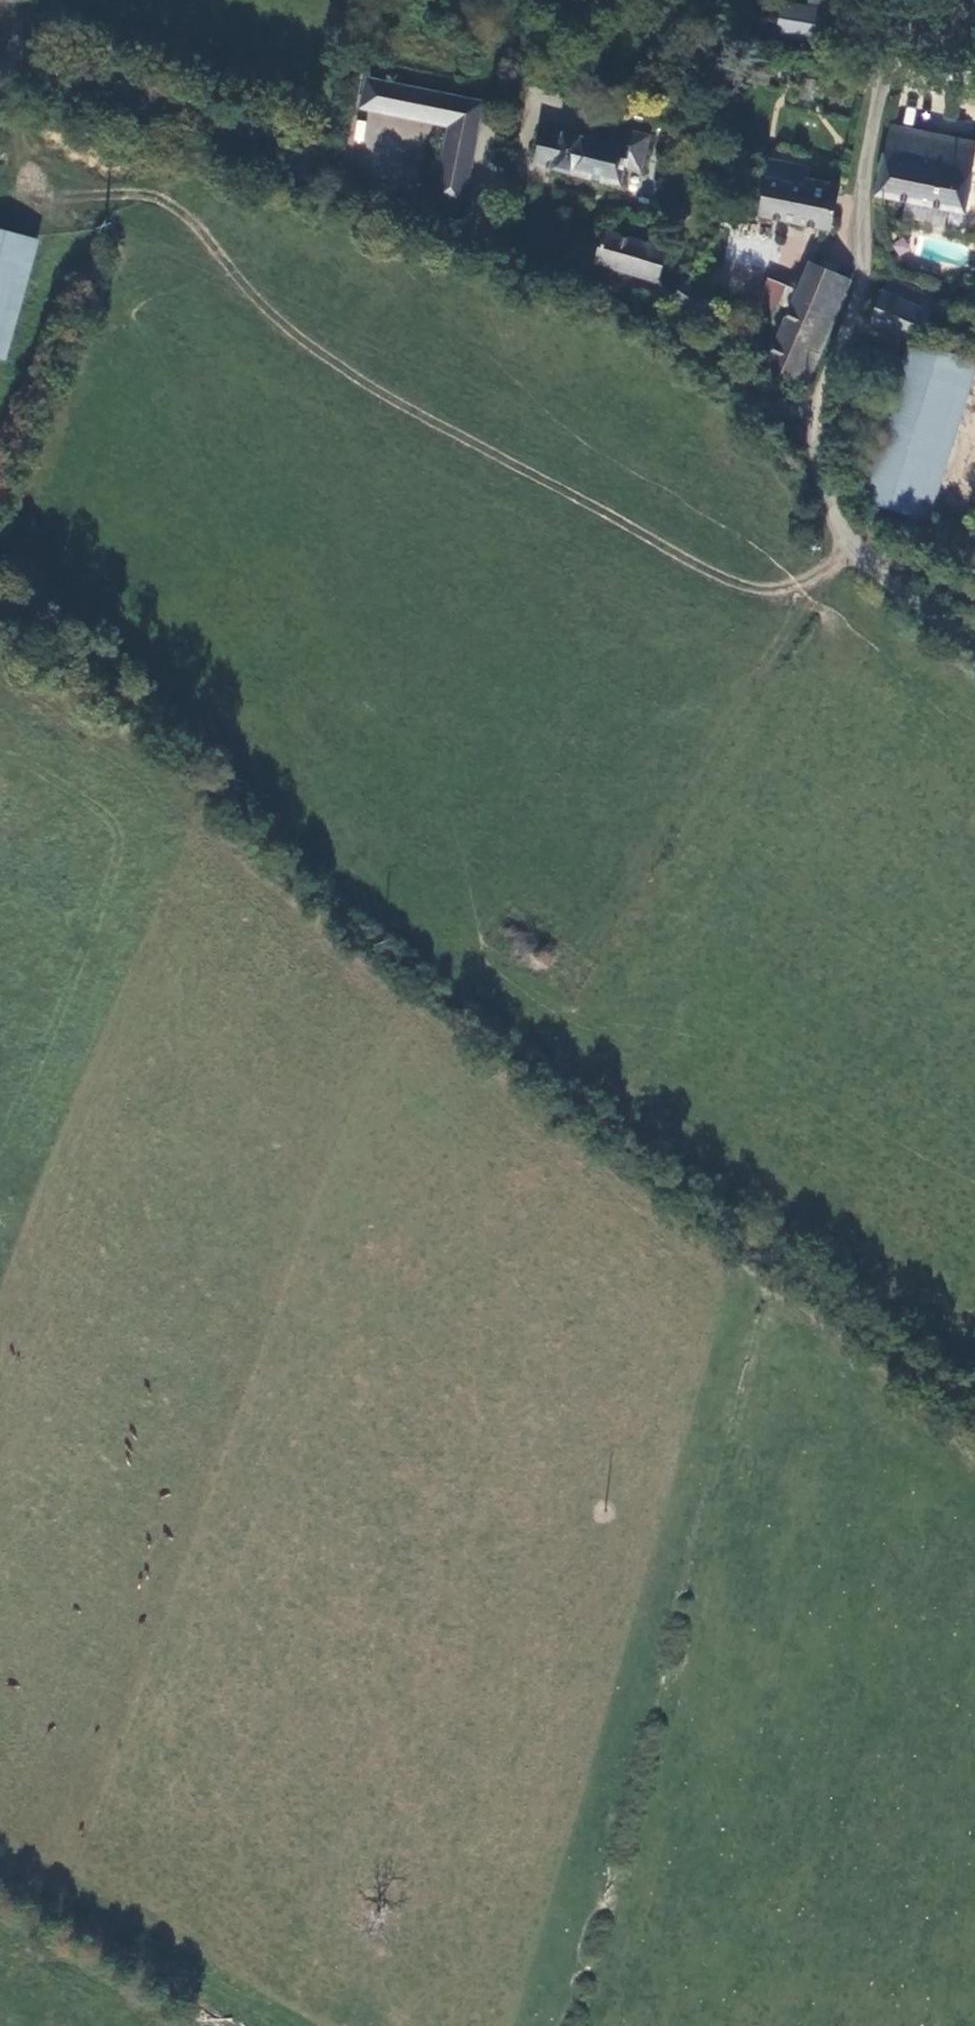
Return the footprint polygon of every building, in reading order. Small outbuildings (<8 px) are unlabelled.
[(784,0),(780,0),(775,33),(825,42),(831,8),(784,0)] [(482,118),(453,112),(433,203),(462,209),(482,118)] [(614,129),(610,143),(550,129),(542,166),(619,184),(622,172),(641,177),(650,138),(614,129)] [(974,186),(974,149),(890,132),(877,193),(969,212),(974,186)] [(832,229),(841,182),(808,176),(810,166),(772,159),(761,216),(832,229)] [(777,264),(799,270),(809,229),(786,224),(777,264)] [(0,229),(0,360),(5,361),(39,240),(0,229)] [(590,232),(581,262),(599,270),(642,284),(651,248),(595,231),(590,232)] [(809,263),(762,372),(799,387),(846,279),(809,263)] [(777,321),(792,288),(769,278),(755,312),(777,321)] [(931,296),(888,278),(869,325),(915,344),(928,314),(925,312),(931,296)] [(703,305),(673,284),(665,280),(655,303),(690,325),(703,305)] [(859,502),(930,525),(974,385),(974,364),(910,344),(859,502)]
